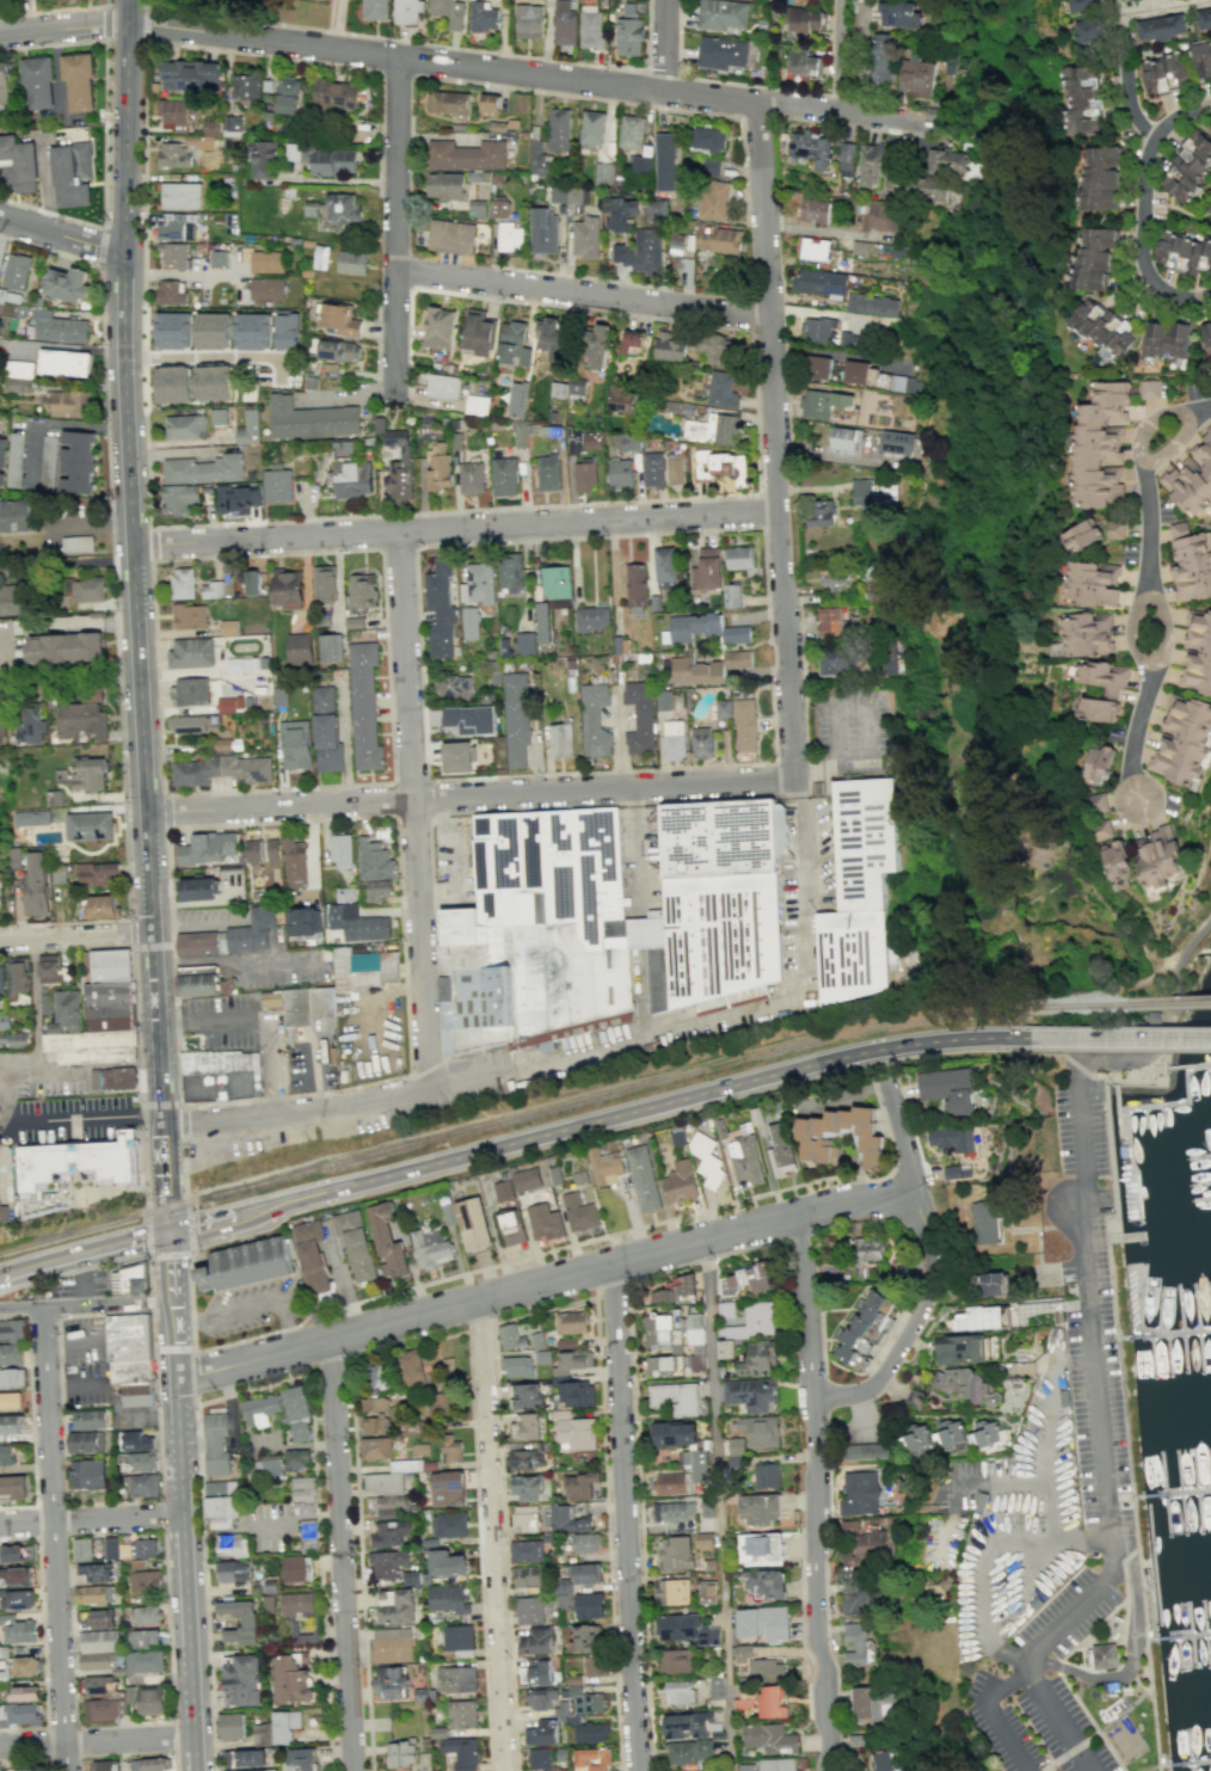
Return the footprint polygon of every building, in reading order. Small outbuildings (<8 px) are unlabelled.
[(362,19),(387,19),(387,0),(362,0),(362,19)] [(394,23),(419,23),(419,11),(424,12),(425,1),(419,1),(419,0),(395,0),(394,23)] [(454,1),(454,0),(430,0),(429,13),(449,14),(448,30),(463,31),(464,1),(454,1)] [(576,44),(575,9),(570,9),(569,0),(554,0),(555,44),(576,44)] [(748,3),(726,0),(700,0),(696,27),(726,31),(727,26),(745,28),(748,3)] [(1068,11),(1097,10),(1097,0),(1068,0),(1068,11)] [(878,26),(920,27),(921,12),(913,12),(913,2),(879,1),(878,26)] [(640,55),(640,2),(622,2),(623,18),(615,18),(616,55),(640,55)] [(470,30),(498,30),(498,4),(471,3),(470,30)] [(515,38),(542,38),(542,5),(515,4),(515,38)] [(602,47),(600,6),(589,6),(590,11),(579,11),(580,48),(602,47)] [(786,28),(822,33),(825,12),(789,7),(786,28)] [(1198,31),(1210,29),(1210,8),(1195,10),(1198,31)] [(1187,35),(1184,14),(1136,20),(1138,41),(1187,35)] [(1076,43),(1105,40),(1103,18),(1074,21),(1076,43)] [(872,84),(890,84),(889,33),(872,33),(872,84)] [(695,65),(726,70),(727,64),(745,67),(748,42),(699,35),(695,65)] [(1193,44),(1196,79),(1210,78),(1210,42),(1193,44)] [(821,76),(824,56),(789,51),(787,71),(821,76)] [(1189,83),(1182,52),(1138,62),(1145,95),(1168,91),(1167,87),(1189,83)] [(60,56),(91,54),(93,78),(90,79),(93,111),(69,113),(66,80),(62,81),(60,56)] [(19,60),(50,57),(53,82),(50,82),(53,109),(29,110),(26,85),(21,85),(19,60)] [(929,97),(933,63),(900,59),(897,94),(929,97)] [(161,89),(218,90),(218,62),(161,61),(161,89)] [(1100,131),(1098,67),(1061,67),(1062,93),(1072,93),(1072,108),(1066,108),(1066,131),(1100,131)] [(259,73),(233,73),(232,98),(259,99),(259,73)] [(299,77),(278,76),(276,112),(297,114),(299,77)] [(356,106),(358,82),(314,80),(313,103),(356,106)] [(469,93),(428,92),(427,113),(468,114),(469,93)] [(480,115),(497,116),(498,94),(480,94),(480,115)] [(187,112),(197,113),(197,100),(156,99),(156,114),(162,114),(162,124),(187,125),(187,112)] [(570,109),(550,108),(549,151),(569,152),(570,109)] [(606,112),(583,109),(579,145),(601,147),(606,112)] [(223,136),(241,135),(241,115),(223,116),(223,136)] [(642,148),(644,116),(620,115),(619,147),(642,148)] [(218,135),(218,121),(202,121),(203,135),(218,135)] [(709,149),(709,153),(720,154),(721,128),(693,127),(692,148),(709,149)] [(1195,129),(1154,181),(1181,201),(1210,163),(1210,142),(1195,129)] [(675,190),(675,132),(655,133),(655,190),(675,190)] [(831,135),(803,132),(803,133),(788,132),(786,158),(815,160),(815,169),(828,170),(831,135)] [(12,160),(0,161),(0,136),(14,135),(16,144),(33,142),(37,182),(33,182),(35,192),(16,193),(12,160)] [(529,173),(551,173),(551,155),(541,154),(542,140),(530,139),(529,173)] [(506,141),(480,140),(480,147),(454,147),(454,140),(428,140),(427,168),(505,170),(506,141)] [(49,148),(67,146),(67,143),(90,141),(91,156),(88,156),(91,180),(85,180),(86,184),(88,184),(91,205),(57,208),(55,186),(53,186),(49,148)] [(250,179),(273,179),(274,141),(250,141),(250,179)] [(854,143),(840,142),(836,175),(850,177),(854,143)] [(188,166),(188,143),(157,143),(157,166),(188,166)] [(871,187),(873,174),(886,176),(884,189),(891,190),(897,148),(862,144),(856,185),(871,187)] [(1115,209),(1114,167),(1118,167),(1118,147),(1081,147),(1082,209),(1115,209)] [(968,171),(968,151),(926,149),(925,169),(968,171)] [(719,160),(700,161),(701,175),(720,175),(719,160)] [(594,184),(613,184),(613,163),(594,163),(594,184)] [(426,174),(427,196),(438,196),(438,201),(463,200),(463,173),(426,174)] [(944,203),(948,184),(915,175),(910,195),(944,203)] [(729,182),(702,180),(698,219),(726,221),(729,182)] [(198,209),(199,183),(160,182),(160,208),(198,209)] [(585,188),(550,187),(550,203),(585,204),(585,188)] [(354,193),(326,194),(326,222),(360,222),(360,206),(354,206),(354,193)] [(603,199),(604,212),(608,212),(608,231),(632,231),(631,214),(639,214),(639,198),(603,199)] [(828,201),(800,198),(798,220),(826,223),(828,201)] [(645,200),(646,220),(666,219),(665,199),(645,200)] [(491,217),(507,217),(507,201),(492,200),(491,217)] [(899,230),(900,205),(868,203),(867,229),(899,230)] [(557,215),(548,215),(548,207),(530,207),(530,252),(557,253),(557,215)] [(156,240),(190,239),(189,213),(156,213),(156,240)] [(572,221),(572,257),(598,257),(598,216),(582,216),(582,221),(572,221)] [(475,224),(430,219),(426,249),(471,255),(475,224)] [(498,250),(522,251),(522,224),(498,223),(498,250)] [(693,249),(739,253),(741,229),(695,225),(693,249)] [(660,228),(634,228),(635,245),(612,245),(612,263),(632,263),(632,271),(644,271),(644,275),(660,275),(660,228)] [(1115,228),(1080,228),(1080,248),(1074,248),(1074,267),(1070,267),(1069,289),(1104,290),(1104,270),(1109,270),(1110,249),(1114,249),(1115,228)] [(1166,257),(1165,264),(1184,268),(1183,273),(1195,276),(1197,267),(1210,270),(1210,239),(1201,237),(1201,240),(1161,231),(1155,255),(1166,257)] [(799,258),(827,260),(829,240),(801,237),(799,258)] [(186,242),(159,242),(159,266),(186,266),(186,242)] [(328,246),(315,245),(312,268),(325,269),(328,246)] [(208,264),(223,265),(225,251),(209,250),(208,264)] [(281,272),(281,251),(248,250),(248,271),(281,272)] [(366,253),(338,250),(336,272),(364,274),(366,253)] [(8,252),(0,285),(24,291),(31,258),(8,252)] [(51,269),(44,294),(79,303),(81,297),(87,300),(91,287),(86,284),(90,270),(72,265),(70,273),(51,269)] [(846,274),(796,267),(793,292),(843,299),(846,274)] [(282,278),(248,277),(247,299),(281,300),(282,278)] [(155,281),(155,303),(184,303),(183,279),(155,281)] [(845,309),(897,317),(900,300),(848,291),(845,309)] [(360,319),(348,318),(350,306),(321,303),(319,326),(327,327),(326,333),(359,337),(360,319)] [(452,349),(454,309),(427,307),(425,347),(452,349)] [(486,310),(466,308),(464,354),(491,355),(492,321),(486,321),(486,310)] [(276,352),(276,349),(273,349),(273,314),(273,312),(288,312),(288,315),(296,315),(296,350),(284,350),(284,352),(276,352)] [(155,314),(191,314),(191,350),(155,350),(155,320),(155,314)] [(196,315),(229,315),(229,350),(195,350),(196,315)] [(239,350),(234,350),(234,315),(270,315),(269,350),(264,350),(264,352),(239,352),(239,350)] [(78,319),(85,319),(84,342),(59,339),(61,318),(70,318),(70,316),(79,316),(78,319)] [(833,344),(835,319),(803,317),(801,341),(833,344)] [(557,330),(558,320),(538,318),(535,349),(548,350),(547,361),(561,362),(564,331),(557,330)] [(525,323),(503,320),(497,362),(515,365),(515,364),(529,366),(531,348),(522,347),(525,323)] [(1184,359),(1189,324),(1168,321),(1168,324),(1146,321),(1142,353),(1184,359)] [(1207,358),(1210,357),(1210,322),(1199,325),(1207,358)] [(609,324),(588,323),(586,366),(607,367),(609,324)] [(619,353),(630,354),(631,345),(642,347),(644,332),(622,329),(619,353)] [(671,331),(656,330),(655,359),(685,360),(686,340),(670,339),(671,331)] [(693,349),(707,351),(706,361),(729,364),(733,337),(696,332),(693,349)] [(92,353),(42,349),(39,374),(90,377),(92,353)] [(836,379),(837,359),(809,357),(808,377),(836,379)] [(879,366),(846,360),(843,381),(875,386),(879,366)] [(35,363),(6,361),(5,376),(33,379),(35,363)] [(193,369),(229,368),(230,401),(196,404),(193,369)] [(155,370),(189,369),(190,402),(156,405),(155,370)] [(733,372),(710,371),(707,405),(738,408),(739,393),(731,393),(733,372)] [(458,399),(460,376),(428,374),(427,397),(458,399)] [(921,378),(891,376),(890,391),(921,392),(921,378)] [(584,401),(585,379),(568,378),(567,401),(584,401)] [(1140,398),(1157,397),(1157,380),(1139,381),(1140,398)] [(507,416),(524,417),(528,383),(511,381),(507,416)] [(1076,406),(1081,423),(1074,425),(1073,488),(1079,507),(1108,508),(1108,501),(1123,502),(1123,497),(1117,477),(1121,475),(1121,466),(1112,466),(1101,469),(1101,463),(1122,463),(1122,452),(1120,451),(1121,426),(1127,423),(1121,406),(1130,403),(1130,382),(1089,381),(1089,391),(1093,404),(1084,404),(1076,406)] [(566,382),(551,382),(551,396),(566,397),(566,382)] [(636,388),(612,386),(610,411),(635,412),(636,388)] [(854,396),(804,388),(799,416),(829,420),(831,405),(852,408),(854,396)] [(50,418),(96,420),(96,391),(72,389),(72,392),(47,392),(47,399),(42,399),(42,412),(50,412),(50,418)] [(272,439),(269,395),(291,394),(293,411),(357,407),(359,435),(272,439)] [(488,396),(465,395),(465,413),(487,414),(488,396)] [(209,412),(225,411),(226,428),(209,428),(209,412)] [(244,429),(244,412),(257,411),(258,444),(245,445),(235,445),(235,429),(244,429)] [(707,422),(685,420),(683,439),(736,445),(739,416),(708,412),(707,422)] [(164,419),(203,417),(204,439),(165,442),(164,419)] [(373,419),(383,419),(383,435),(373,435),(373,419)] [(1196,518),(1210,501),(1210,424),(1199,437),(1201,439),(1188,454),(1189,455),(1176,471),(1171,466),(1156,482),(1196,518)] [(861,429),(832,427),(830,450),(859,452),(861,429)] [(916,434),(883,429),(880,451),(913,456),(916,434)] [(413,499),(391,500),(389,462),(402,461),(401,445),(386,445),(386,431),(411,430),(413,499)] [(97,433),(62,431),(57,490),(92,492),(97,433)] [(11,432),(6,487),(19,488),(24,433),(11,432)] [(613,450),(640,449),(639,434),(612,435),(613,450)] [(8,436),(0,435),(0,486),(5,486),(8,436)] [(43,436),(38,490),(51,491),(56,437),(43,436)] [(445,441),(435,442),(435,444),(432,444),(432,450),(428,450),(429,491),(442,490),(442,487),(453,486),(451,453),(447,454),(445,441)] [(748,488),(746,454),(732,455),(732,453),(712,454),(712,449),(695,450),(696,481),(713,480),(713,475),(730,475),(736,479),(736,488),(748,488)] [(539,491),(561,490),(560,460),(558,460),(558,453),(549,453),(549,456),(537,456),(539,491)] [(644,453),(645,487),(656,486),(656,490),(664,488),(663,453),(644,453)] [(240,455),(242,481),(164,486),(162,461),(193,460),(193,465),(213,465),(213,460),(221,459),(221,455),(240,455)] [(666,456),(669,486),(686,485),(684,455),(666,456)] [(492,459),(494,497),(518,496),(517,457),(492,459)] [(609,460),(611,490),(634,488),(633,459),(609,460)] [(371,461),(334,462),(336,499),(361,498),(361,494),(373,493),(371,461)] [(460,463),(461,494),(485,493),(484,462),(460,463)] [(574,463),(576,493),(592,492),(592,486),(597,486),(596,462),(574,463)] [(343,472),(343,463),(334,463),(334,471),(326,471),(326,485),(334,485),(334,472),(343,472)] [(263,471),(265,503),(293,502),(291,469),(282,469),(281,465),(270,466),(270,471),(263,471)] [(853,506),(892,504),(892,483),(871,484),(871,478),(852,479),(853,506)] [(160,488),(197,487),(198,508),(191,508),(191,517),(161,518),(160,488)] [(228,516),(229,514),(238,514),(238,517),(250,516),(250,508),(258,508),(257,492),(250,492),(250,490),(229,490),(229,487),(217,487),(219,516),(228,516)] [(2,500),(1,496),(0,496),(0,529),(1,529),(1,534),(32,531),(30,498),(2,500)] [(834,525),(833,500),(806,501),(807,526),(834,525)] [(1064,531),(1072,551),(1103,539),(1096,518),(1064,531)] [(1124,520),(1106,520),(1107,539),(1125,538),(1124,520)] [(1210,595),(1210,531),(1190,535),(1186,520),(1167,525),(1176,564),(1169,566),(1177,603),(1210,595)] [(60,536),(60,552),(92,549),(91,535),(60,536)] [(10,558),(8,536),(0,537),(0,558),(10,558)] [(726,548),(727,571),(755,570),(754,547),(726,548)] [(672,548),(675,582),(675,588),(657,589),(657,583),(654,583),(652,549),(672,548)] [(700,549),(701,567),(691,567),(693,591),(724,589),(720,548),(700,549)] [(521,588),(516,588),(516,594),(506,594),(506,588),(497,589),(497,559),(505,559),(505,554),(520,553),(521,588)] [(432,559),(450,558),(451,577),(447,577),(449,605),(453,605),(454,634),(450,634),(451,658),(429,659),(426,622),(434,622),(434,610),(426,611),(424,573),(434,573),(432,559)] [(469,595),(468,567),(479,567),(479,560),(491,560),(492,598),(491,598),(492,602),(479,603),(479,595),(469,595)] [(1117,607),(1119,587),(1118,587),(1120,565),(1069,560),(1065,602),(1117,607)] [(338,565),(314,566),(316,605),(336,604),(336,601),(339,599),(338,565)] [(625,565),(643,565),(644,578),(646,578),(646,590),(644,590),(645,607),(626,607),(625,565)] [(196,598),(196,567),(174,568),(174,576),(172,576),(173,599),(196,598)] [(303,571),(288,571),(288,567),(275,568),(276,578),(272,579),(273,607),(306,604),(303,571)] [(542,568),(567,567),(570,599),(548,601),(548,595),(543,595),(542,568)] [(821,588),(845,587),(844,568),(820,569),(821,588)] [(247,571),(259,571),(260,592),(264,592),(264,596),(248,597),(247,571)] [(376,607),(375,598),(379,598),(377,589),(376,589),(375,573),(352,576),(354,595),(350,595),(351,615),(368,613),(368,607),(376,607)] [(104,577),(86,577),(86,580),(72,580),(72,603),(104,602),(104,577)] [(204,598),(203,585),(210,585),(210,580),(225,580),(225,582),(225,588),(226,597),(204,598)] [(29,614),(26,584),(0,586),(0,616),(29,614)] [(725,585),(726,609),(743,608),(742,584),(725,585)] [(541,601),(533,601),(533,585),(541,585),(541,601)] [(650,596),(658,596),(658,611),(650,611),(650,596)] [(546,603),(548,645),(535,645),(534,603),(546,603)] [(207,604),(174,605),(176,629),(208,628),(207,604)] [(818,608),(819,637),(841,636),(840,607),(818,608)] [(574,609),(607,608),(608,626),(602,626),(602,629),(588,629),(588,633),(576,633),(574,609)] [(459,609),(472,609),(473,637),(460,637),(459,609)] [(1197,609),(1197,610),(1188,609),(1182,649),(1185,649),(1179,689),(1210,694),(1210,611),(1197,609)] [(748,626),(749,644),(720,645),(720,637),(707,637),(707,633),(690,634),(690,644),(669,644),(668,617),(700,616),(699,611),(715,610),(715,615),(720,615),(720,627),(748,626)] [(1064,656),(1112,654),(1111,612),(1062,614),(1064,656)] [(333,625),(316,626),(315,615),(332,614),(333,625)] [(365,617),(348,619),(348,629),(365,628),(365,617)] [(223,621),(223,635),(240,634),(240,620),(223,621)] [(103,632),(25,637),(26,668),(104,663),(103,632)] [(290,665),(289,634),(313,633),(315,664),(290,665)] [(515,634),(533,633),(534,656),(516,657),(515,634)] [(343,634),(321,635),(322,662),(345,660),(343,634)] [(173,640),(174,650),(168,650),(170,669),(215,666),(213,638),(173,640)] [(379,641),(349,644),(356,770),(385,768),(383,746),(379,746),(374,666),(380,666),(379,641)] [(819,675),(857,672),(855,647),(817,650),(819,675)] [(884,648),(883,674),(898,674),(899,649),(884,648)] [(670,658),(691,657),(691,666),(694,666),(694,665),(703,665),(703,666),(708,665),(708,662),(721,662),(721,653),(749,652),(750,668),(723,670),(723,683),(718,683),(718,685),(709,685),(709,684),(671,685),(670,658)] [(226,658),(227,672),(250,671),(250,657),(226,658)] [(479,662),(498,660),(500,684),(490,685),(488,670),(479,670),(479,662)] [(1118,696),(1118,687),(1127,688),(1128,665),(1077,662),(1076,683),(1104,684),(1103,695),(1118,696)] [(502,675),(524,674),(525,682),(527,682),(530,737),(528,737),(528,744),(524,745),(525,768),(506,769),(502,675)] [(472,699),(462,699),(462,696),(438,697),(437,676),(456,676),(456,678),(471,677),(472,699)] [(210,677),(177,680),(177,685),(171,687),(171,699),(177,699),(178,706),(211,705),(210,677)] [(103,700),(102,682),(80,682),(81,701),(103,700)] [(653,754),(627,755),(626,745),(625,745),(623,733),(634,732),(633,703),(621,705),(621,693),(623,693),(622,683),(650,682),(653,754)] [(579,685),(606,684),(607,694),(609,694),(609,706),(598,707),(600,728),(609,733),(611,733),(611,746),(609,746),(609,756),(583,757),(579,685)] [(334,685),(314,687),(315,749),(318,749),(319,771),(345,770),(344,743),(338,743),(338,714),(336,714),(334,685)] [(272,687),(273,707),(288,706),(287,687),(272,687)] [(670,711),(656,712),(656,691),(669,691),(670,711)] [(480,695),(499,694),(500,703),(480,705),(480,695)] [(1197,786),(1204,759),(1209,761),(1210,754),(1210,749),(1207,748),(1210,733),(1210,705),(1169,694),(1159,733),(1148,774),(1197,786)] [(220,713),(220,697),(244,696),(245,708),(239,708),(239,709),(236,709),(238,713),(220,713)] [(1117,721),(1117,699),(1080,698),(1079,720),(1117,721)] [(733,700),(752,700),(754,715),(755,715),(755,736),(754,736),(755,752),(736,754),(733,700)] [(730,701),(731,718),(715,718),(714,701),(730,701)] [(106,739),(105,711),(99,711),(98,702),(54,705),(55,731),(57,730),(59,738),(79,738),(79,733),(94,733),(94,740),(106,739)] [(493,706),(494,734),(457,737),(456,727),(441,727),(439,718),(441,718),(441,708),(493,706)] [(19,743),(43,742),(43,733),(45,733),(45,720),(42,720),(41,708),(30,708),(30,717),(18,717),(19,743)] [(168,718),(168,728),(173,728),(173,736),(207,733),(207,727),(211,727),(210,715),(168,718)] [(312,767),(308,720),(279,721),(281,745),(283,745),(285,769),(312,767)] [(684,757),(681,757),(681,761),(668,761),(668,758),(664,758),(662,721),(683,720),(684,757)] [(548,725),(570,724),(571,757),(549,758),(548,725)] [(691,756),(690,734),(691,734),(690,728),(708,727),(709,733),(711,733),(712,755),(706,756),(706,760),(696,760),(696,756),(691,756)] [(216,751),(215,738),(244,738),(244,750),(216,751)] [(468,743),(471,773),(441,775),(439,758),(442,758),(441,744),(468,743)] [(1108,783),(1112,748),(1089,745),(1086,781),(1108,783)] [(172,788),(210,786),(209,777),(238,775),(239,786),(273,783),(272,757),(240,760),(240,755),(205,757),(205,760),(171,762),(172,788)] [(102,789),(102,773),(106,773),(106,757),(78,758),(79,773),(72,773),(73,791),(102,789)] [(823,1006),(891,988),(885,872),(899,871),(895,776),(834,780),(840,912),(817,914),(823,1006)] [(48,806),(63,805),(63,791),(47,791),(48,806)] [(1108,810),(1105,792),(1090,795),(1094,813),(1108,810)] [(652,1014),(695,1002),(697,1016),(772,996),(768,983),(783,979),(777,856),(787,847),(785,808),(780,803),(774,803),(774,798),(659,804),(666,946),(647,947),(652,1014)] [(617,806),(473,814),(475,865),(478,906),(441,909),(442,945),(438,945),(443,1057),(632,1009),(627,918),(622,918),(617,806)] [(49,810),(50,824),(14,826),(13,812),(49,810)] [(113,838),(112,812),(69,814),(70,840),(113,838)] [(1093,823),(1097,841),(1114,837),(1110,819),(1093,823)] [(1169,825),(1131,839),(1152,895),(1172,887),(1169,877),(1186,871),(1169,825)] [(235,832),(191,835),(192,844),(176,844),(177,868),(196,867),(196,863),(225,861),(225,857),(236,857),(235,832)] [(328,835),(330,861),(334,861),(336,868),(352,867),(351,834),(328,835)] [(395,878),(394,860),(388,860),(388,849),(380,849),(380,841),(368,842),(368,835),(358,835),(361,879),(395,878)] [(308,886),(306,842),(296,842),(295,838),(283,838),(284,861),(287,861),(288,887),(308,886)] [(1133,866),(1123,839),(1102,847),(1118,890),(1134,885),(1128,868),(1133,866)] [(279,861),(278,840),(247,842),(248,863),(279,861)] [(10,848),(11,867),(20,866),(19,847),(10,848)] [(49,912),(47,849),(29,849),(30,873),(24,873),(26,914),(49,912)] [(80,866),(125,863),(127,881),(118,881),(118,890),(96,891),(96,885),(81,886),(80,866)] [(180,902),(215,900),(214,875),(178,878),(180,902)] [(391,880),(365,883),(367,903),(383,903),(382,897),(392,897),(391,880)] [(336,887),(336,902),(354,900),(354,898),(358,898),(358,887),(354,887),(354,886),(336,887)] [(88,896),(113,894),(115,906),(119,906),(119,917),(84,918),(84,906),(88,906),(88,896)] [(289,909),(289,911),(285,911),(287,933),(290,933),(290,936),(318,934),(316,906),(308,908),(308,900),(303,900),(303,908),(289,909)] [(327,904),(328,929),(344,928),(345,941),(391,937),(389,915),(357,917),(357,903),(327,904)] [(176,931),(177,943),(177,955),(257,952),(257,948),(266,948),(265,931),(268,930),(268,926),(273,926),(273,905),(250,906),(251,926),(225,927),(225,931),(216,931),(216,930),(202,930),(176,931)] [(399,953),(401,983),(370,985),(370,992),(340,995),(338,948),(356,947),(357,955),(399,953)] [(82,951),(84,984),(129,982),(128,949),(82,951)] [(38,955),(39,976),(59,976),(57,954),(38,955)] [(10,964),(12,994),(29,992),(29,983),(31,983),(31,971),(26,972),(25,963),(10,964)] [(229,992),(233,977),(217,984),(217,964),(178,966),(179,996),(229,992)] [(129,982),(130,998),(131,1029),(86,1032),(84,984),(129,982)] [(334,986),(283,989),(284,1026),(312,1025),(312,1016),(337,1015),(334,986)] [(55,990),(79,990),(79,1004),(81,1004),(81,1016),(79,1016),(79,1031),(68,1031),(68,1028),(64,1028),(64,1026),(62,1026),(62,1021),(56,1022),(55,990)] [(281,991),(260,994),(262,1008),(282,1006),(281,991)] [(50,992),(39,994),(41,1014),(51,1014),(50,992)] [(11,1015),(0,1015),(0,1031),(12,1031),(11,1015)] [(44,1023),(61,1022),(62,1031),(45,1032),(44,1023)] [(135,1031),(135,1046),(134,1047),(134,1062),(56,1065),(56,1060),(45,1060),(43,1058),(42,1034),(86,1032),(131,1029),(135,1031)] [(0,1034),(0,1046),(8,1045),(10,1049),(27,1047),(26,1033),(0,1034)] [(180,1054),(184,1097),(184,1102),(253,1097),(250,1053),(240,1054),(239,1051),(192,1054),(180,1054)] [(103,1069),(104,1090),(136,1088),(135,1068),(103,1069)] [(916,1074),(970,1068),(973,1107),(976,1109),(967,1120),(963,1115),(953,1117),(953,1114),(945,1114),(943,1101),(949,1101),(948,1097),(918,1101),(916,1074)] [(750,1109),(754,1125),(764,1123),(761,1106),(750,1109)] [(881,1167),(873,1166),(872,1172),(861,1170),(862,1164),(863,1164),(865,1154),(860,1154),(861,1137),(856,1136),(857,1125),(853,1125),(852,1130),(841,1129),(841,1133),(824,1132),(824,1139),(831,1140),(831,1146),(840,1148),(838,1163),(829,1163),(829,1164),(814,1163),(814,1162),(800,1160),(803,1140),(795,1139),(797,1119),(811,1120),(811,1119),(825,1120),(825,1112),(840,1113),(840,1112),(854,1113),(854,1108),(874,1109),(873,1124),(874,1124),(873,1138),(881,1138),(880,1152),(883,1152),(881,1167)] [(726,1138),(718,1140),(713,1121),(721,1119),(726,1138)] [(774,1179),(767,1150),(775,1149),(769,1126),(783,1121),(797,1169),(785,1173),(786,1176),(774,1179)] [(975,1152),(954,1155),(954,1146),(935,1149),(935,1145),(928,1146),(926,1131),(971,1126),(975,1152)] [(82,1172),(82,1180),(98,1179),(99,1187),(139,1186),(137,1179),(136,1129),(122,1130),(122,1142),(81,1144),(82,1172)] [(672,1148),(669,1134),(681,1131),(686,1144),(672,1148)] [(695,1131),(715,1143),(708,1155),(721,1162),(718,1169),(724,1173),(713,1191),(701,1185),(706,1177),(694,1172),(701,1160),(689,1152),(693,1146),(688,1144),(695,1131)] [(763,1182),(737,1188),(725,1144),(732,1142),(731,1139),(742,1136),(742,1133),(749,1132),(749,1134),(754,1133),(755,1142),(752,1143),(763,1182)] [(59,1145),(19,1146),(20,1200),(43,1200),(43,1192),(45,1192),(60,1192),(59,1180),(64,1180),(70,1180),(69,1144),(59,1145)] [(622,1174),(614,1176),(615,1182),(595,1187),(585,1149),(596,1145),(598,1156),(617,1151),(622,1174)] [(622,1150),(644,1145),(660,1209),(639,1215),(622,1150)] [(666,1205),(660,1179),(666,1177),(665,1174),(674,1172),(671,1162),(688,1158),(697,1197),(666,1205)] [(547,1168),(558,1166),(561,1183),(552,1186),(547,1168)] [(941,1167),(959,1166),(959,1170),(969,1169),(970,1176),(943,1179),(941,1167)] [(511,1173),(536,1167),(541,1186),(516,1192),(511,1173)] [(571,1173),(583,1170),(586,1183),(573,1186),(571,1173)] [(491,1183),(509,1179),(514,1199),(497,1204),(491,1183)] [(560,1195),(576,1191),(579,1204),(564,1209),(560,1195)] [(479,1197),(492,1248),(466,1255),(453,1204),(479,1197)] [(408,1275),(391,1280),(391,1277),(381,1279),(377,1266),(387,1263),(386,1257),(379,1259),(365,1209),(391,1201),(394,1218),(387,1220),(393,1244),(400,1242),(408,1275)] [(969,1204),(994,1201),(996,1244),(971,1247),(969,1204)] [(450,1203),(455,1223),(445,1225),(441,1205),(450,1203)] [(524,1207),(546,1203),(548,1212),(558,1210),(565,1235),(543,1241),(543,1237),(534,1240),(524,1207)] [(564,1210),(592,1203),(598,1225),(570,1232),(564,1210)] [(8,1219),(0,1220),(0,1206),(7,1205),(8,1219)] [(330,1216),(358,1209),(376,1279),(355,1284),(342,1236),(336,1237),(330,1216)] [(496,1212),(511,1209),(511,1212),(517,1210),(525,1241),(504,1247),(496,1212)] [(318,1219),(324,1241),(315,1242),(328,1290),(308,1296),(290,1228),(318,1219)] [(417,1269),(414,1259),(413,1259),(411,1252),(413,1252),(408,1232),(420,1229),(422,1235),(441,1230),(443,1242),(448,1241),(453,1260),(435,1263),(436,1265),(417,1269)] [(219,1296),(295,1278),(284,1236),(209,1254),(211,1267),(198,1271),(204,1293),(217,1290),(219,1296)] [(883,1242),(883,1250),(880,1250),(880,1261),(853,1262),(853,1243),(883,1242)] [(767,1259),(772,1274),(767,1275),(769,1286),(766,1287),(766,1290),(762,1291),(761,1289),(751,1291),(749,1283),(729,1287),(726,1275),(736,1273),(734,1267),(754,1262),(754,1265),(757,1263),(757,1261),(767,1259)] [(110,1272),(118,1271),(118,1268),(146,1261),(147,1277),(143,1277),(145,1295),(111,1295),(110,1272)] [(650,1302),(650,1291),(664,1287),(676,1291),(675,1277),(693,1272),(694,1293),(677,1296),(677,1302),(650,1302)] [(1001,1274),(1001,1286),(998,1286),(998,1297),(966,1298),(965,1275),(1001,1274)] [(879,1315),(866,1306),(865,1305),(867,1300),(866,1299),(871,1291),(886,1302),(879,1315)] [(772,1298),(774,1332),(748,1333),(749,1336),(725,1338),(724,1324),(745,1323),(744,1300),(772,1298)] [(734,1315),(719,1316),(718,1300),(733,1299),(734,1315)] [(873,1329),(871,1328),(859,1320),(862,1315),(860,1314),(866,1306),(879,1315),(880,1316),(873,1329)] [(952,1320),(955,1320),(955,1314),(967,1312),(966,1306),(1003,1306),(1003,1329),(952,1330),(952,1320)] [(554,1312),(555,1334),(586,1332),(585,1311),(554,1312)] [(644,1315),(650,1315),(650,1312),(652,1311),(653,1311),(654,1311),(657,1312),(657,1314),(672,1314),(674,1330),(670,1330),(671,1346),(658,1346),(658,1348),(657,1349),(654,1351),(652,1349),(651,1347),(651,1346),(645,1346),(644,1315)] [(703,1342),(688,1343),(686,1312),(702,1311),(703,1342)] [(149,1315),(106,1316),(109,1361),(111,1361),(152,1359),(149,1315)] [(862,1341),(860,1340),(847,1330),(855,1317),(859,1320),(871,1328),(862,1341)] [(24,1320),(11,1321),(11,1322),(0,1323),(0,1342),(12,1341),(12,1343),(18,1342),(25,1342),(24,1320)] [(515,1322),(497,1327),(503,1349),(518,1346),(518,1348),(528,1346),(525,1334),(518,1336),(515,1322)] [(529,1334),(534,1351),(545,1347),(540,1330),(529,1334)] [(853,1353),(841,1346),(837,1342),(843,1333),(844,1334),(847,1330),(860,1340),(853,1353)] [(982,1336),(983,1364),(934,1366),(933,1339),(982,1336)] [(577,1338),(557,1339),(557,1348),(577,1347),(577,1338)] [(769,1338),(769,1340),(774,1339),(776,1363),(770,1363),(772,1372),(768,1372),(768,1373),(751,1375),(751,1373),(736,1375),(736,1360),(748,1359),(746,1340),(757,1340),(757,1339),(769,1338)] [(717,1340),(734,1339),(734,1358),(717,1358),(717,1340)] [(24,1365),(23,1343),(0,1344),(0,1366),(24,1365)] [(848,1369),(834,1358),(841,1346),(853,1353),(856,1355),(848,1369)] [(586,1348),(557,1349),(558,1366),(551,1366),(552,1376),(568,1375),(568,1370),(588,1369),(588,1366),(592,1366),(591,1352),(588,1352),(586,1348)] [(416,1349),(423,1376),(406,1379),(399,1353),(416,1349)] [(535,1349),(535,1364),(551,1363),(551,1349),(535,1349)] [(690,1353),(705,1353),(705,1367),(690,1369),(690,1353)] [(646,1355),(682,1354),(683,1376),(672,1376),(672,1372),(659,1372),(658,1375),(656,1376),(653,1375),(653,1373),(653,1371),(646,1372),(646,1355)] [(500,1357),(500,1370),(504,1370),(505,1379),(535,1379),(535,1364),(533,1364),(533,1359),(530,1359),(530,1357),(525,1357),(525,1355),(500,1357)] [(111,1361),(112,1384),(122,1384),(153,1383),(152,1359),(111,1361)] [(388,1383),(383,1361),(367,1365),(373,1388),(379,1386),(379,1389),(387,1386),(386,1384),(388,1383)] [(25,1388),(0,1389),(0,1369),(24,1369),(25,1388)] [(982,1402),(978,1406),(972,1406),(969,1402),(969,1400),(959,1401),(959,1396),(955,1396),(954,1386),(941,1386),(938,1391),(927,1385),(934,1371),(941,1375),(945,1370),(961,1370),(967,1370),(971,1373),(971,1376),(976,1376),(981,1379),(982,1402)] [(552,1376),(552,1385),(559,1384),(559,1392),(558,1392),(559,1407),(594,1404),(592,1384),(589,1384),(588,1379),(570,1380),(568,1375),(552,1376)] [(723,1379),(775,1377),(775,1402),(768,1402),(769,1412),(752,1413),(751,1412),(745,1413),(745,1402),(724,1402),(723,1379)] [(647,1384),(681,1382),(681,1383),(697,1382),(699,1415),(674,1416),(672,1406),(648,1407),(647,1384)] [(154,1407),(153,1383),(122,1384),(123,1408),(154,1407)] [(539,1383),(508,1384),(509,1400),(511,1400),(512,1410),(528,1409),(527,1407),(540,1406),(540,1404),(543,1404),(543,1394),(540,1394),(539,1383)] [(289,1425),(305,1420),(307,1420),(306,1414),(307,1414),(301,1385),(279,1390),(285,1415),(278,1416),(281,1427),(289,1425)] [(917,1413),(903,1404),(910,1390),(924,1398),(917,1413)] [(21,1409),(0,1411),(0,1394),(20,1392),(21,1409)] [(259,1396),(239,1402),(242,1418),(245,1418),(247,1427),(256,1425),(257,1428),(269,1425),(266,1415),(283,1410),(277,1394),(259,1398),(259,1396)] [(362,1397),(383,1396),(383,1398),(387,1398),(388,1409),(362,1410),(362,1397)] [(455,1396),(455,1412),(426,1413),(426,1397),(455,1396)] [(571,1408),(551,1409),(551,1421),(557,1421),(558,1445),(559,1445),(559,1451),(597,1450),(595,1416),(572,1418),(571,1408)] [(107,1429),(106,1410),(75,1412),(76,1431),(107,1429)] [(226,1413),(203,1414),(205,1475),(230,1474),(229,1451),(222,1451),(221,1435),(227,1434),(226,1413)] [(539,1413),(516,1414),(516,1422),(510,1422),(510,1440),(540,1438),(539,1413)] [(362,1435),(361,1419),(376,1418),(376,1414),(381,1414),(382,1418),(387,1418),(388,1433),(362,1435)] [(0,1416),(0,1435),(21,1434),(20,1415),(0,1416)] [(738,1416),(776,1415),(777,1445),(752,1446),(752,1444),(749,1444),(749,1439),(746,1439),(746,1435),(749,1434),(748,1429),(738,1429),(738,1416)] [(938,1422),(940,1431),(932,1433),(934,1443),(940,1441),(940,1444),(943,1444),(946,1451),(948,1450),(949,1453),(967,1447),(961,1428),(964,1428),(961,1422),(960,1423),(959,1420),(953,1421),(947,1419),(938,1422)] [(972,1422),(975,1432),(966,1434),(970,1444),(975,1441),(976,1445),(978,1444),(981,1451),(983,1450),(984,1453),(1002,1447),(1001,1444),(1006,1443),(1004,1439),(1008,1438),(1004,1427),(998,1428),(997,1422),(995,1423),(994,1420),(988,1422),(982,1419),(972,1422)] [(289,1425),(305,1420),(307,1428),(308,1428),(309,1433),(307,1433),(308,1439),(291,1443),(289,1434),(287,1428),(289,1427),(289,1425)] [(654,1423),(654,1446),(697,1444),(696,1422),(654,1423)] [(399,1425),(400,1438),(419,1436),(417,1423),(399,1425)] [(924,1425),(915,1428),(916,1432),(905,1435),(914,1458),(930,1452),(929,1449),(933,1447),(928,1432),(929,1432),(928,1428),(926,1428),(924,1425)] [(156,1450),(155,1437),(146,1438),(146,1429),(123,1431),(124,1451),(156,1450)] [(68,1433),(69,1455),(99,1452),(98,1432),(68,1433)] [(460,1461),(444,1462),(444,1453),(441,1453),(439,1435),(451,1434),(451,1441),(459,1441),(460,1461)] [(744,1435),(745,1453),(729,1453),(729,1437),(744,1435)] [(389,1438),(391,1459),(361,1461),(359,1450),(358,1450),(357,1440),(358,1440),(358,1439),(389,1438)] [(509,1450),(509,1457),(508,1457),(508,1463),(510,1463),(510,1470),(534,1469),(534,1466),(539,1466),(539,1462),(545,1462),(545,1449),(551,1449),(551,1441),(536,1441),(536,1449),(509,1450)] [(17,1465),(16,1443),(0,1443),(0,1466),(17,1465)] [(410,1444),(429,1443),(429,1456),(411,1457),(410,1444)] [(887,1462),(840,1464),(838,1446),(887,1445),(887,1462)] [(308,1449),(284,1450),(285,1466),(306,1465),(306,1459),(309,1459),(308,1449)] [(691,1481),(690,1450),(706,1449),(707,1480),(691,1481)] [(158,1455),(149,1455),(149,1453),(131,1455),(131,1462),(124,1462),(124,1474),(159,1471),(158,1455)] [(727,1455),(745,1453),(745,1465),(729,1466),(727,1455)] [(279,1458),(253,1461),(254,1471),(262,1471),(262,1476),(281,1475),(279,1458)] [(106,1461),(70,1462),(72,1492),(107,1489),(106,1461)] [(436,1470),(420,1470),(420,1463),(435,1462),(436,1470)] [(754,1463),(779,1462),(780,1487),(772,1488),(772,1489),(755,1489),(754,1463)] [(600,1470),(588,1471),(588,1472),(578,1474),(578,1476),(565,1476),(566,1493),(574,1493),(574,1499),(591,1498),(590,1481),(600,1481),(600,1470)] [(363,1474),(364,1490),(373,1490),(373,1493),(382,1492),(382,1494),(402,1494),(401,1471),(363,1474)] [(686,1493),(657,1494),(657,1488),(653,1488),(653,1472),(684,1471),(686,1493)] [(461,1505),(430,1507),(428,1472),(432,1472),(432,1475),(439,1475),(439,1474),(461,1472),(462,1492),(461,1492),(461,1505)] [(509,1475),(510,1494),(517,1494),(518,1501),(537,1501),(537,1494),(543,1493),(542,1474),(509,1475)] [(841,1475),(842,1502),(836,1502),(836,1518),(877,1517),(875,1503),(880,1496),(875,1486),(875,1474),(841,1475)] [(11,1495),(11,1499),(25,1499),(24,1475),(0,1477),(0,1495),(11,1495)] [(129,1476),(130,1499),(159,1496),(159,1475),(129,1476)] [(290,1477),(293,1513),(315,1512),(313,1475),(290,1477)] [(203,1498),(233,1495),(238,1495),(236,1478),(202,1481),(203,1498)] [(375,1496),(376,1518),(395,1517),(394,1506),(405,1505),(405,1494),(375,1496)] [(738,1495),(779,1494),(780,1513),(777,1513),(777,1520),(770,1520),(770,1526),(758,1527),(758,1525),(746,1525),(746,1521),(745,1521),(744,1518),(738,1518),(738,1495)] [(203,1498),(204,1519),(230,1518),(234,1518),(233,1495),(203,1498)] [(702,1515),(701,1496),(713,1495),(714,1515),(702,1515)] [(652,1502),(687,1501),(688,1519),(653,1520),(652,1502)] [(559,1502),(551,1503),(552,1531),(591,1529),(591,1513),(585,1513),(585,1517),(580,1517),(577,1519),(570,1519),(568,1503),(559,1505),(559,1502)] [(537,1503),(514,1505),(514,1511),(511,1511),(511,1529),(521,1527),(521,1532),(539,1531),(537,1503)] [(465,1513),(467,1537),(437,1538),(436,1515),(465,1513)] [(204,1519),(230,1518),(230,1527),(205,1529),(204,1519)] [(300,1519),(301,1554),(316,1552),(314,1519),(300,1519)] [(371,1548),(370,1532),(374,1532),(374,1523),(406,1521),(406,1536),(401,1536),(401,1542),(398,1542),(398,1546),(371,1548)] [(883,1533),(884,1549),(875,1549),(875,1558),(853,1558),(853,1538),(862,1538),(862,1537),(868,1536),(868,1529),(874,1529),(874,1533),(883,1533)] [(713,1545),(695,1546),(694,1532),(713,1531),(713,1545)] [(781,1531),(782,1562),(780,1562),(780,1564),(772,1564),(772,1566),(743,1567),(743,1562),(740,1562),(739,1532),(781,1531)] [(542,1533),(542,1542),(553,1541),(552,1532),(542,1533)] [(572,1533),(573,1552),(597,1551),(597,1545),(600,1545),(598,1532),(572,1533)] [(215,1535),(216,1555),(233,1555),(233,1557),(248,1556),(247,1538),(240,1538),(240,1533),(215,1535)] [(690,1536),(690,1552),(694,1552),(694,1567),(663,1568),(662,1560),(659,1560),(658,1541),(662,1539),(662,1538),(669,1537),(669,1536),(690,1536)] [(105,1538),(106,1561),(121,1560),(119,1537),(105,1538)] [(74,1562),(92,1562),(91,1538),(73,1539),(74,1562)] [(156,1538),(135,1539),(135,1543),(121,1543),(121,1558),(143,1557),(143,1558),(148,1558),(148,1556),(158,1556),(156,1538)] [(509,1541),(511,1562),(543,1561),(542,1538),(509,1541)] [(33,1545),(0,1546),(0,1564),(35,1562),(33,1545)] [(368,1551),(369,1563),(371,1562),(371,1566),(374,1566),(374,1578),(383,1578),(383,1580),(393,1579),(393,1578),(400,1576),(399,1566),(410,1566),(408,1550),(368,1551)] [(428,1552),(448,1551),(449,1556),(463,1556),(463,1560),(465,1560),(465,1563),(467,1563),(467,1575),(429,1578),(428,1552)] [(283,1556),(284,1582),(306,1581),(306,1580),(312,1580),(314,1568),(311,1557),(305,1557),(305,1556),(283,1556)] [(706,1558),(717,1557),(717,1568),(706,1569),(706,1558)] [(214,1561),(215,1574),(217,1574),(217,1582),(248,1581),(247,1564),(244,1564),(244,1561),(234,1561),(234,1560),(214,1561)] [(78,1575),(90,1574),(90,1582),(112,1581),(112,1569),(107,1569),(107,1563),(76,1566),(78,1575)] [(570,1564),(568,1566),(568,1575),(571,1576),(573,1576),(574,1584),(583,1584),(583,1585),(595,1585),(595,1584),(602,1582),(601,1563),(570,1564)] [(511,1567),(511,1576),(514,1576),(515,1587),(527,1586),(525,1584),(541,1584),(541,1566),(511,1567)] [(33,1587),(33,1582),(35,1582),(35,1567),(0,1568),(0,1588),(33,1587)] [(786,1599),(766,1600),(766,1597),(757,1598),(756,1591),(751,1591),(751,1587),(745,1588),(745,1570),(762,1569),(763,1570),(775,1570),(776,1572),(782,1570),(782,1573),(785,1573),(786,1599)] [(160,1570),(128,1573),(129,1591),(141,1591),(141,1592),(148,1591),(148,1595),(161,1594),(160,1570)] [(402,1573),(419,1572),(419,1585),(404,1586),(402,1573)] [(689,1578),(690,1603),(660,1604),(660,1595),(654,1597),(654,1588),(659,1587),(659,1579),(689,1578)] [(263,1580),(264,1593),(277,1593),(276,1579),(263,1580)] [(570,1579),(559,1579),(559,1582),(555,1582),(555,1593),(572,1593),(572,1582),(570,1582),(570,1579)] [(699,1579),(717,1579),(717,1603),(699,1603),(699,1579)] [(76,1604),(115,1603),(113,1586),(76,1587),(76,1604)] [(426,1587),(462,1586),(462,1604),(468,1604),(469,1615),(450,1615),(450,1610),(428,1611),(426,1587)] [(422,1597),(414,1597),(413,1587),(422,1587),(422,1597)] [(36,1609),(35,1589),(12,1591),(12,1589),(0,1590),(0,1598),(4,1598),(5,1611),(36,1609)] [(279,1593),(281,1616),(295,1615),(295,1611),(313,1610),(312,1591),(279,1593)] [(374,1609),(394,1607),(393,1591),(411,1591),(413,1623),(400,1624),(401,1625),(379,1627),(377,1617),(375,1617),(374,1609)] [(576,1593),(577,1618),(604,1617),(603,1592),(576,1593)] [(572,1593),(557,1594),(557,1609),(572,1609),(572,1593)] [(272,1594),(262,1595),(263,1613),(273,1613),(272,1594)] [(841,1595),(880,1594),(881,1616),(841,1617),(841,1595)] [(515,1597),(516,1610),(515,1610),(515,1616),(516,1615),(516,1625),(543,1624),(542,1595),(515,1597)] [(215,1601),(216,1613),(230,1612),(230,1616),(240,1616),(241,1625),(238,1627),(238,1628),(222,1629),(222,1642),(238,1641),(238,1643),(257,1642),(254,1612),(252,1612),(252,1600),(215,1601)] [(160,1605),(133,1607),(134,1623),(137,1623),(137,1627),(160,1625),(160,1618),(164,1618),(162,1611),(160,1611),(160,1605)] [(789,1606),(791,1641),(767,1642),(767,1632),(760,1634),(760,1636),(738,1637),(737,1609),(756,1609),(756,1607),(789,1606)] [(116,1628),(115,1609),(80,1611),(81,1622),(92,1622),(92,1629),(116,1628)] [(701,1612),(701,1625),(697,1625),(697,1636),(660,1638),(660,1634),(658,1634),(657,1615),(701,1612)] [(5,1625),(5,1643),(37,1642),(37,1622),(17,1622),(16,1613),(0,1614),(0,1625),(5,1625)] [(319,1642),(319,1633),(298,1634),(297,1619),(290,1620),(291,1643),(319,1642)] [(584,1623),(583,1625),(572,1625),(573,1641),(571,1641),(571,1652),(576,1652),(576,1654),(597,1653),(596,1624),(591,1625),(590,1623),(584,1623)] [(443,1652),(442,1627),(472,1625),(473,1650),(443,1652)] [(720,1625),(721,1643),(705,1644),(703,1627),(720,1625)] [(552,1627),(528,1628),(528,1636),(520,1636),(520,1653),(553,1652),(552,1627)] [(411,1661),(373,1662),(371,1629),(410,1628),(411,1661)] [(846,1668),(844,1654),(854,1654),(854,1647),(853,1647),(852,1643),(843,1643),(843,1630),(865,1629),(865,1653),(867,1653),(867,1667),(846,1668)] [(82,1654),(118,1652),(118,1640),(119,1640),(119,1630),(81,1632),(82,1654)] [(159,1630),(160,1644),(152,1644),(152,1649),(131,1650),(130,1631),(159,1630)] [(738,1661),(737,1644),(754,1643),(755,1655),(748,1655),(748,1660),(738,1661)] [(1093,1647),(1117,1646),(1118,1669),(1095,1672),(1093,1647)] [(662,1649),(696,1647),(697,1671),(662,1673),(660,1660),(663,1660),(662,1649)] [(164,1672),(162,1650),(125,1653),(127,1674),(164,1672)] [(282,1654),(279,1656),(272,1656),(275,1702),(291,1701),(291,1704),(301,1703),(301,1702),(311,1702),(313,1699),(313,1690),(309,1687),(309,1685),(312,1683),(312,1678),(309,1677),(308,1668),(299,1669),(299,1661),(308,1661),(308,1650),(300,1650),(300,1652),(291,1653),(291,1654),(282,1654)] [(116,1668),(81,1669),(80,1654),(116,1654),(116,1668)] [(36,1674),(36,1672),(39,1672),(39,1659),(36,1659),(36,1655),(14,1656),(16,1675),(36,1674)] [(258,1655),(233,1656),(222,1656),(225,1690),(222,1691),(223,1708),(262,1705),(258,1655)] [(584,1655),(585,1675),(607,1674),(606,1655),(584,1655)] [(549,1658),(540,1658),(540,1656),(537,1656),(537,1658),(527,1659),(528,1666),(521,1667),(521,1683),(529,1683),(529,1685),(552,1684),(549,1658)] [(750,1658),(777,1658),(777,1664),(787,1664),(787,1681),(742,1681),(742,1675),(750,1674),(750,1658)] [(435,1667),(474,1666),(475,1692),(443,1693),(443,1691),(436,1691),(435,1667)] [(375,1668),(404,1667),(404,1677),(406,1677),(407,1690),(405,1690),(406,1699),(379,1701),(377,1691),(374,1691),(373,1681),(376,1681),(375,1668)] [(582,1674),(566,1674),(566,1685),(583,1684),(582,1674)] [(712,1677),(724,1675),(725,1697),(713,1698),(712,1677)] [(115,1677),(85,1677),(85,1695),(116,1693),(115,1677)] [(666,1703),(665,1680),(691,1679),(691,1687),(695,1687),(695,1701),(666,1703)] [(39,1685),(10,1686),(11,1702),(39,1701),(39,1685)] [(580,1685),(567,1685),(568,1697),(582,1696),(580,1685)] [(165,1686),(166,1715),(140,1716),(139,1687),(165,1686)] [(762,1718),(761,1693),(766,1693),(764,1687),(788,1686),(789,1699),(783,1699),(783,1708),(789,1708),(791,1718),(783,1718),(782,1717),(762,1718)] [(854,1686),(873,1686),(873,1693),(899,1692),(900,1705),(893,1705),(893,1717),(899,1717),(900,1724),(871,1726),(871,1717),(855,1717),(854,1686)] [(525,1690),(527,1705),(531,1705),(531,1710),(551,1709),(549,1698),(559,1697),(558,1687),(525,1690)] [(425,1689),(425,1702),(412,1702),(412,1689),(425,1689)] [(425,1690),(434,1690),(434,1701),(426,1701),(425,1690)] [(742,1690),(758,1690),(758,1699),(755,1699),(755,1705),(737,1707),(736,1698),(742,1698),(742,1690)] [(573,1697),(574,1714),(604,1712),(603,1692),(582,1693),(582,1697),(573,1697)] [(127,1699),(85,1702),(86,1723),(117,1721),(117,1715),(128,1715),(127,1699)] [(559,1701),(559,1707),(553,1707),(554,1716),(570,1715),(568,1699),(559,1701)] [(445,1703),(474,1702),(475,1723),(473,1723),(474,1728),(450,1728),(449,1714),(447,1714),(445,1703)] [(10,1728),(10,1723),(30,1722),(30,1726),(43,1724),(42,1704),(38,1705),(38,1703),(0,1705),(0,1728),(10,1728)] [(272,1711),(273,1745),(290,1744),(289,1740),(291,1740),(291,1728),(300,1728),(300,1710),(272,1711)] [(663,1712),(715,1710),(717,1721),(708,1721),(709,1736),(664,1739),(663,1712)] [(245,1738),(244,1714),(221,1714),(222,1739),(245,1738)] [(580,1715),(565,1716),(566,1724),(580,1723),(580,1715)] [(523,1728),(524,1745),(558,1744),(557,1718),(537,1718),(537,1727),(523,1728)] [(744,1723),(785,1721),(786,1734),(800,1734),(800,1752),(766,1753),(764,1745),(745,1746),(744,1723)] [(268,1722),(253,1724),(253,1746),(268,1746),(268,1722)] [(573,1726),(574,1742),(606,1741),(606,1733),(609,1733),(608,1723),(591,1724),(591,1722),(584,1722),(584,1724),(573,1726)] [(428,1728),(444,1728),(444,1739),(428,1740),(428,1728)] [(712,1729),(724,1729),(725,1736),(713,1738),(712,1729)] [(849,1738),(868,1736),(868,1748),(850,1748),(849,1738)] [(669,1741),(697,1740),(697,1739),(713,1738),(714,1758),(697,1758),(697,1761),(669,1763),(669,1741)] [(473,1765),(473,1770),(453,1770),(453,1765),(448,1765),(447,1740),(475,1739),(477,1764),(473,1765)] [(385,1744),(407,1742),(407,1746),(413,1746),(414,1765),(408,1765),(408,1769),(385,1770),(385,1754),(385,1744)] [(289,1764),(288,1765),(288,1770),(318,1770),(316,1763),(315,1763),(314,1747),(289,1748),(289,1764)] [(528,1748),(528,1755),(527,1755),(527,1761),(529,1761),(529,1769),(541,1769),(542,1770),(551,1770),(549,1747),(528,1748)] [(555,1748),(557,1760),(565,1760),(565,1748),(555,1748)] [(576,1770),(606,1770),(606,1765),(609,1765),(609,1748),(574,1750),(576,1770)] [(268,1767),(266,1750),(225,1751),(225,1770),(268,1767)] [(887,1754),(891,1770),(875,1770),(872,1758),(887,1754)] [(167,1758),(131,1759),(131,1770),(150,1770),(161,1770),(161,1769),(168,1769),(167,1758)] [(797,1769),(799,1770),(761,1770),(761,1759),(797,1758),(797,1769)] [(118,1764),(115,1764),(115,1761),(91,1763),(91,1770),(119,1770),(118,1764)] [(755,1763),(755,1770),(740,1770),(739,1763),(755,1763)]
